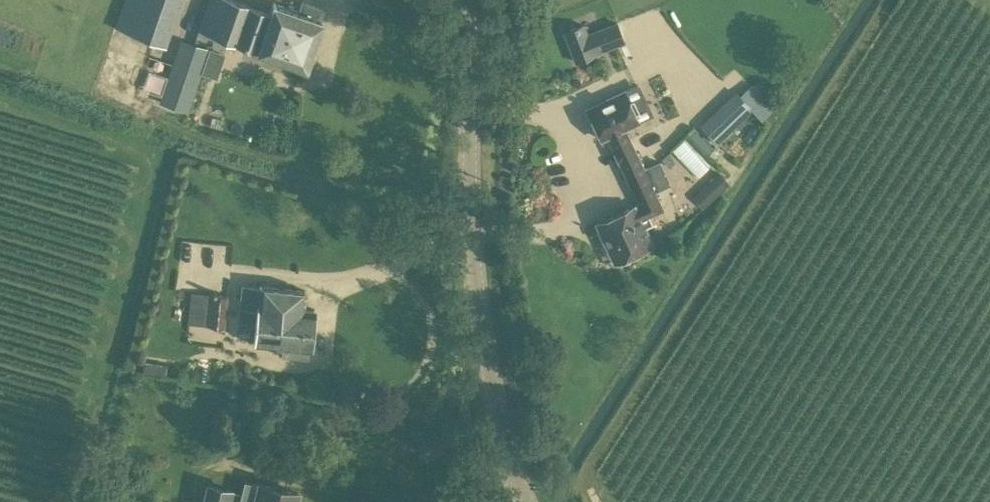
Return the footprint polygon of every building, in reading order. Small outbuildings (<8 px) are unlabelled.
[(113,27),(166,45),(181,0),(123,0),(113,27)] [(197,30),(257,50),(306,67),(323,19),(320,18),(324,7),(304,0),(301,0),(298,10),(274,2),(270,11),(238,0),(208,0),(197,30)] [(615,21),(587,32),(584,23),(567,29),(579,60),(591,56),(590,54),(623,42),(615,21)] [(189,111),(210,48),(181,38),(160,100),(189,111)] [(608,136),(615,150),(632,142),(626,127),(653,114),(639,84),(623,91),(624,92),(588,108),(590,112),(589,116),(592,121),(595,122),(602,138),(608,136)] [(717,143),(752,110),(762,119),(774,108),(753,86),(741,98),(739,95),(703,129),(717,143)] [(697,178),(712,162),(703,153),(711,145),(691,126),(668,150),(697,178)] [(632,142),(615,150),(639,202),(634,204),(595,223),(613,261),(620,258),(624,260),(631,257),(633,252),(652,243),(643,224),(650,220),(648,216),(664,209),(655,190),(670,184),(660,160),(644,167),(632,142)] [(729,183),(719,172),(692,197),(702,208),(729,183)] [(258,309),(256,324),(313,329),(315,309),(304,308),(306,291),(260,286),(242,284),(239,308),(258,309)] [(228,294),(211,293),(208,326),(225,328),(228,294)] [(311,349),(313,329),(256,324),(254,344),(282,346),(281,356),(309,360),(309,349),(311,349)] [(206,379),(208,368),(200,367),(198,378),(206,379)] [(299,492),(259,483),(244,480),(239,500),(240,500),(239,501),(297,501),(299,492)] [(234,488),(206,481),(201,501),(230,501),(234,488)]
